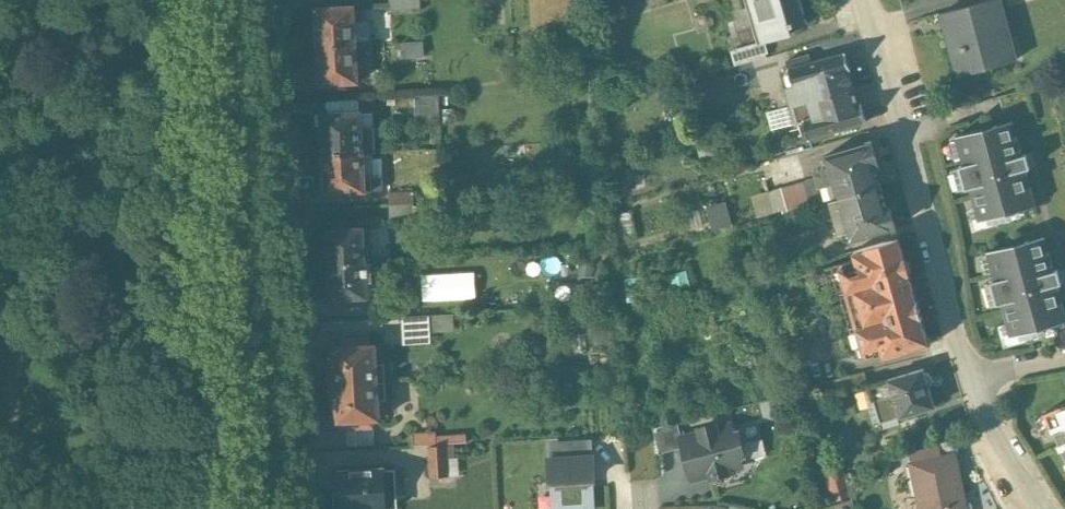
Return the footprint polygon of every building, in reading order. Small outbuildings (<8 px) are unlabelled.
[(802,0),(752,0),(755,10),(760,8),(769,38),(759,41),(760,42),(764,41),(794,32),(792,26),(808,21),(802,0)] [(1004,32),(996,2),(1003,0),(997,0),(944,15),(953,46),(1004,32)] [(355,5),(316,7),(318,46),(357,44),(357,40),(363,40),(362,34),(356,34),(355,5)] [(1004,32),(953,46),(961,75),(962,75),(960,66),(992,57),(994,66),(1019,59),(1013,37),(1006,39),(1004,32)] [(402,41),(402,55),(425,54),(424,41),(402,41)] [(759,41),(736,48),(737,54),(734,55),(734,56),(738,55),(740,64),(768,56),(764,41),(760,42),(759,41)] [(357,44),(318,46),(320,84),(339,83),(339,88),(346,88),(346,82),(359,82),(358,69),(357,46),(357,44)] [(365,46),(357,46),(358,69),(366,68),(365,46)] [(400,46),(383,47),(384,56),(401,55),(400,46)] [(846,52),(812,62),(810,54),(787,60),(794,84),(789,85),(794,105),(808,101),(808,100),(854,87),(849,71),(851,70),(846,52)] [(854,87),(808,100),(808,101),(813,117),(805,120),(810,138),(866,122),(861,103),(859,104),(854,87)] [(439,94),(415,95),(417,124),(441,123),(439,94)] [(788,106),(768,111),(770,118),(790,113),(788,106)] [(362,111),(322,113),(324,155),(365,152),(375,152),(374,129),(363,129),(362,111)] [(1013,120),(956,136),(964,164),(960,166),(966,189),(970,188),(979,221),(1036,205),(1026,169),(1031,168),(1027,154),(1022,155),(1013,120)] [(872,142),(827,155),(829,165),(824,167),(828,183),(832,198),(831,199),(831,200),(881,185),(874,164),(878,163),(872,142)] [(365,152),(324,155),(325,174),(321,177),(322,188),(326,191),(326,193),(367,191),(367,189),(382,188),(381,178),(366,179),(365,152)] [(821,184),(819,177),(806,181),(812,203),(813,204),(831,200),(831,199),(832,198),(828,183),(827,183),(821,184)] [(806,181),(782,187),(787,208),(788,210),(812,203),(806,181)] [(881,185),(831,200),(832,200),(833,200),(837,215),(838,215),(843,232),(848,230),(851,240),(896,228),(891,207),(887,208),(881,185)] [(782,187),(770,190),(776,211),(787,208),(782,187)] [(414,189),(391,191),(391,204),(415,205),(414,189)] [(728,200),(708,204),(713,227),(733,223),(728,200)] [(415,205),(391,204),(392,217),(416,216),(415,205)] [(358,220),(334,221),(334,228),(328,229),(329,264),(371,262),(370,243),(366,243),(365,226),(358,227),(358,220)] [(988,251),(996,280),(991,281),(998,304),(1002,303),(1011,336),(1064,321),(1064,310),(1058,284),(1062,283),(1058,269),(1054,270),(1045,235),(988,251)] [(899,238),(855,250),(859,263),(833,270),(859,360),(884,353),(885,355),(925,344),(928,339),(923,318),(917,298),(905,258),(899,238)] [(371,262),(329,264),(331,299),(338,299),(338,305),(362,304),(361,297),(368,297),(367,280),(372,280),(371,262)] [(431,315),(408,316),(408,328),(432,327),(431,315)] [(822,319),(809,323),(812,331),(825,328),(822,319)] [(425,331),(407,332),(408,346),(426,344),(425,331)] [(369,336),(339,338),(340,345),(333,346),(334,362),(328,363),(329,384),(386,381),(385,363),(377,364),(376,344),(370,344),(369,336)] [(924,368),(889,379),(869,386),(881,423),(900,417),(901,417),(935,406),(930,388),(932,385),(933,383),(933,379),(932,376),(931,374),(928,372),(925,372),(924,368)] [(386,381),(329,384),(329,405),(337,405),(338,422),(344,421),(345,429),(374,428),(374,419),(380,419),(379,400),(387,400),(386,381)] [(777,398),(761,402),(764,414),(780,410),(777,398)] [(1044,413),(1051,430),(1054,428),(1064,455),(1064,404),(1044,413)] [(678,421),(653,428),(660,453),(685,447),(682,438),(678,421)] [(730,425),(716,429),(715,425),(700,429),(701,433),(682,438),(685,447),(693,478),(712,473),(714,479),(729,475),(727,469),(741,465),(739,456),(743,448),(741,438),(733,434),(730,425)] [(436,433),(413,434),(414,446),(436,445),(436,433)] [(593,441),(571,442),(572,457),(593,456),(593,441)] [(571,442),(555,443),(556,458),(572,457),(571,442)] [(940,444),(910,452),(912,463),(942,457),(940,444)] [(454,445),(430,446),(430,459),(448,459),(454,458),(454,445)] [(912,463),(922,508),(967,508),(955,454),(942,457),(912,463)] [(548,458),(549,481),(556,481),(556,488),(557,508),(590,508),(589,479),(595,479),(594,456),(556,458),(548,458)] [(448,459),(430,459),(431,477),(449,476),(448,459)] [(843,467),(826,472),(826,473),(818,475),(820,485),(829,483),(834,501),(851,496),(843,467)] [(333,472),(333,473),(340,473),(341,491),(334,492),(335,508),(386,508),(397,508),(395,469),(384,469),(383,469),(333,472)]
